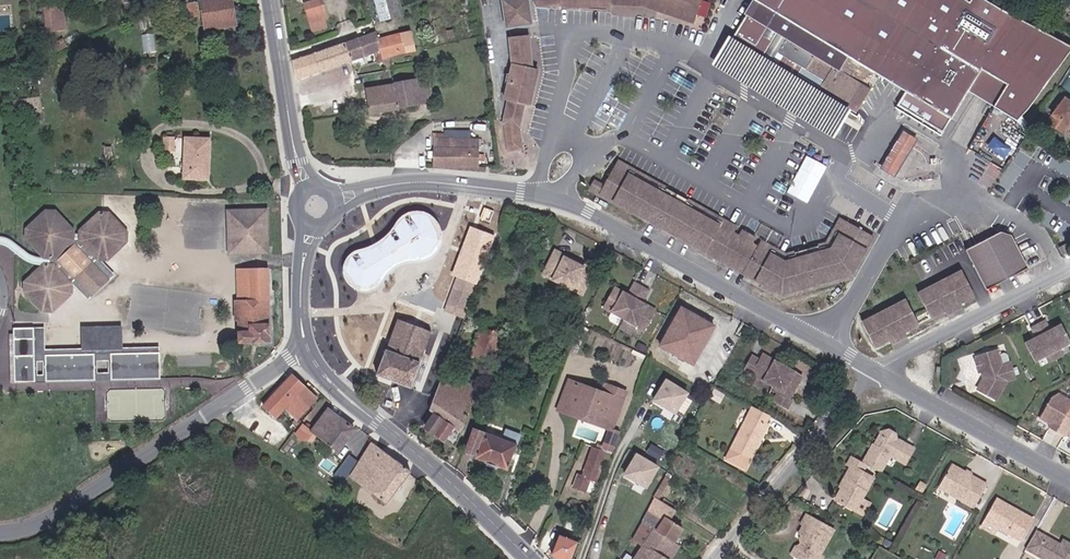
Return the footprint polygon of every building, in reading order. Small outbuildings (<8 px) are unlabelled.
[(328,18),(323,0),(320,0),(308,3),(313,22),(328,18)] [(353,21),(347,0),(328,0),(335,26),(353,21)] [(399,8),(397,0),(378,0),(381,12),(399,8)] [(534,26),(533,17),(531,17),(530,2),(540,1),(541,9),(567,6),(615,4),(615,0),(510,0),(511,4),(510,4),(512,27),(518,26),(518,28),(534,26)] [(696,16),(653,0),(615,0),(615,4),(640,3),(693,23),(696,16)] [(696,16),(702,0),(653,0),(696,16)] [(986,81),(996,88),(1007,95),(994,117),(1015,131),(1017,132),(1034,122),(1059,77),(1069,58),(1069,54),(1009,19),(1002,15),(980,0),(751,0),(756,3),(727,47),(790,88),(796,79),(798,81),(801,83),(795,92),(808,100),(814,91),(818,94),(817,96),(854,120),(870,96),(865,93),(874,79),(905,99),(896,113),(941,143),(964,107),(969,100),(982,79),(986,81)] [(211,37),(231,35),(228,10),(199,13),(202,40),(211,39),(211,37)] [(184,29),(193,28),(192,15),(183,16),(184,29)] [(59,30),(66,30),(65,18),(47,19),(48,41),(59,40),(59,30)] [(396,54),(418,47),(412,31),(381,42),(387,55),(395,52),(396,54)] [(395,52),(387,55),(381,42),(378,34),(347,44),(352,64),(378,55),(381,64),(388,63),(392,71),(401,69),(396,54),(395,52)] [(541,76),(535,74),(532,40),(513,42),(515,68),(512,76),(509,76),(503,94),(507,95),(506,100),(509,101),(503,122),(506,128),(504,129),(506,149),(510,152),(520,151),(523,145),(520,126),(526,106),(531,108),(541,76)] [(296,63),(301,82),(352,64),(347,44),(296,63)] [(415,78),(417,77),(416,69),(397,73),(399,81),(415,78)] [(420,102),(437,98),(432,74),(417,77),(415,78),(420,102)] [(374,111),(420,102),(415,78),(399,81),(369,88),(374,111)] [(982,79),(969,100),(994,117),(1007,95),(996,88),(986,81),(982,79)] [(795,92),(801,83),(798,81),(792,91),(812,104),(817,96),(818,94),(814,91),(808,100),(795,92)] [(1063,128),(1069,116),(1069,106),(1061,100),(1049,120),(1063,128)] [(459,166),(477,167),(477,140),(447,140),(447,134),(442,135),(442,167),(459,166)] [(994,137),(989,149),(1009,157),(1014,145),(994,137)] [(886,167),(898,175),(916,145),(904,138),(886,167)] [(153,155),(161,155),(161,142),(154,142),(153,155)] [(193,164),(198,164),(198,143),(175,143),(174,186),(192,186),(193,164)] [(736,223),(676,191),(620,161),(616,167),(732,230),(736,223)] [(738,233),(732,230),(616,167),(607,185),(597,179),(592,188),(613,199),(707,249),(785,292),(852,273),(874,232),(847,218),(830,248),(786,259),(762,247),(756,243),(750,240),(738,233)] [(37,245),(40,248),(47,256),(48,256),(50,257),(51,257),(62,245),(65,245),(73,236),(73,229),(66,220),(62,220),(51,208),(48,207),(40,216),(36,220),(33,220),(25,227),(25,236),(33,245),(37,245)] [(122,245),(129,238),(128,228),(122,221),(119,221),(107,209),(103,209),(92,220),(89,220),(81,228),(80,237),(87,245),(91,244),(102,257),(107,257),(118,245),(122,245)] [(268,253),(266,209),(229,210),(231,255),(268,253)] [(358,249),(350,252),(345,258),(342,266),(343,277),(352,288),(364,292),(376,288),(382,279),(388,272),(397,265),(406,262),(415,260),(425,259),(435,255),(440,245),(440,229),(435,219),(420,211),(408,212),(398,219),(392,227),(384,237),(370,246),(358,249)] [(762,247),(786,259),(830,248),(847,218),(840,215),(826,240),(787,251),(766,240),(762,247)] [(779,244),(786,233),(762,219),(755,230),(779,244)] [(470,226),(451,275),(476,285),(495,236),(470,226)] [(753,233),(750,231),(741,226),(738,233),(750,240),(753,233)] [(990,287),(1017,272),(1032,265),(1015,232),(1004,228),(972,244),(968,246),(990,287)] [(117,272),(108,263),(102,257),(91,244),(87,245),(80,237),(73,236),(65,245),(62,245),(51,257),(50,257),(50,262),(60,273),(65,274),(73,283),(90,301),(117,272)] [(756,243),(762,247),(766,240),(759,236),(756,243)] [(37,257),(27,252),(21,248),(17,245),(13,242),(7,238),(4,237),(2,237),(0,237),(0,245),(4,245),(17,255),(19,257),(23,259),(28,263),(37,265),(48,262),(48,261),(50,261),(50,262),(50,257),(48,256),(47,256),(37,257)] [(564,267),(566,264),(557,259),(555,262),(564,267)] [(72,292),(73,289),(73,283),(65,274),(60,273),(50,262),(50,261),(48,261),(48,262),(36,274),(33,273),(25,281),(25,291),(32,298),(34,299),(37,299),(47,310),(51,310),(61,299),(65,299),(72,292)] [(586,293),(594,278),(584,273),(583,275),(578,272),(578,270),(566,264),(564,267),(555,262),(545,282),(572,296),(574,292),(575,292),(581,290),(586,293)] [(238,341),(269,341),(267,268),(247,269),(249,319),(237,320),(238,341)] [(965,300),(979,293),(966,268),(923,291),(935,315),(949,308),(946,303),(962,295),(965,300)] [(237,320),(249,319),(247,269),(235,269),(237,320)] [(474,287),(455,280),(445,306),(465,313),(474,287)] [(605,312),(626,323),(642,293),(633,289),(629,297),(617,290),(605,312)] [(572,296),(582,301),(586,293),(581,290),(575,292),(574,292),(572,296)] [(626,323),(644,333),(656,311),(645,305),(649,297),(642,293),(626,323)] [(949,308),(951,313),(968,305),(965,300),(962,295),(946,303),(949,308)] [(910,329),(923,322),(910,297),(867,320),(880,344),(894,337),(891,332),(907,324),(910,329)] [(1069,342),(1069,333),(1063,320),(1053,325),(1049,317),(1034,324),(1039,333),(1028,339),(1038,359),(1049,353),(1065,345),(1069,342)] [(377,375),(411,387),(430,331),(397,319),(377,375)] [(896,342),(912,334),(910,329),(907,324),(891,332),(894,337),(896,342)] [(10,334),(11,383),(160,379),(159,347),(123,348),(122,327),(82,327),(82,349),(45,350),(44,328),(14,328),(14,334),(10,334)] [(684,355),(716,371),(728,347),(720,343),(717,350),(713,348),(715,344),(709,342),(711,338),(696,331),(684,355)] [(489,383),(495,385),(510,342),(483,332),(475,357),(495,365),(489,383)] [(713,348),(717,350),(720,343),(711,338),(709,342),(715,344),(713,348)] [(1049,353),(1052,359),(1068,352),(1065,345),(1049,353)] [(1010,378),(1017,375),(1008,349),(1000,351),(998,348),(980,353),(982,356),(977,357),(981,371),(985,370),(986,372),(990,371),(990,374),(988,375),(988,377),(986,378),(981,388),(999,397),(1010,378)] [(794,380),(795,378),(761,360),(758,367),(751,363),(743,378),(777,396),(772,406),(788,414),(791,408),(789,406),(801,384),(794,380)] [(297,419),(308,406),(311,409),(320,399),(292,375),(263,407),(277,418),(285,409),(297,419)] [(679,415),(693,391),(669,376),(654,400),(679,415)] [(474,411),(470,409),(477,385),(467,381),(464,388),(446,382),(433,419),(438,421),(430,437),(458,455),(469,439),(466,438),(471,425),(468,424),(474,411)] [(590,421),(599,397),(570,387),(559,417),(575,422),(577,416),(590,421)] [(1069,430),(1069,396),(1059,390),(1048,395),(1038,413),(1052,421),(1049,424),(1065,433),(1067,428),(1069,430)] [(594,429),(611,436),(622,406),(599,397),(590,421),(596,423),(594,429)] [(325,435),(346,451),(363,430),(337,410),(321,430),(315,437),(320,441),(325,435)] [(772,418),(755,410),(729,463),(748,473),(762,446),(760,445),(763,441),(765,441),(772,428),(768,426),(772,418)] [(575,422),(588,427),(590,421),(577,416),(575,422)] [(588,427),(594,429),(596,423),(590,421),(588,427)] [(312,441),(315,437),(321,430),(312,423),(302,434),(312,441)] [(481,467),(510,479),(519,451),(505,446),(477,436),(468,459),(481,464),(481,467)] [(505,446),(519,451),(523,441),(509,436),(505,446)] [(604,458),(614,461),(622,440),(611,436),(604,458)] [(383,439),(373,453),(359,474),(394,500),(408,480),(417,467),(383,439)] [(850,472),(866,481),(875,463),(892,471),(901,457),(892,452),(890,454),(883,450),(881,443),(874,439),(865,441),(868,450),(863,458),(857,455),(848,471),(850,472)] [(857,455),(863,458),(868,450),(865,441),(864,442),(857,455)] [(636,452),(626,477),(652,488),(663,463),(636,452)] [(607,464),(612,466),(614,461),(604,458),(595,454),(594,459),(593,458),(588,473),(602,478),(607,464)] [(974,503),(987,481),(952,461),(940,484),(974,503)] [(844,508),(856,486),(846,480),(850,472),(848,471),(836,465),(831,473),(834,474),(827,488),(832,492),(830,496),(828,495),(821,510),(838,519),(844,508)] [(577,493),(590,498),(594,486),(599,487),(602,478),(588,473),(585,481),(581,479),(577,493)] [(687,538),(673,530),(687,509),(676,501),(679,496),(669,490),(647,527),(665,538),(681,548),(687,538)] [(1016,515),(1018,510),(997,498),(994,503),(1016,515)] [(994,503),(981,526),(995,534),(999,527),(1019,539),(1031,517),(1018,510),(1016,515),(994,503)] [(850,526),(856,515),(844,508),(838,519),(850,526)] [(818,540),(791,526),(787,534),(789,535),(785,543),(787,544),(793,548),(792,549),(788,550),(787,551),(784,557),(783,558),(808,558),(818,540)] [(1039,558),(1069,558),(1069,544),(1061,539),(1057,545),(1053,542),(1035,531),(1024,550),(1039,558)] [(1053,542),(1057,545),(1061,539),(1056,536),(1053,542)] [(580,547),(571,544),(572,539),(567,537),(566,542),(562,541),(556,558),(576,558),(580,547)] [(683,550),(681,548),(665,538),(651,558),(678,558),(683,550)] [(594,554),(584,550),(581,558),(593,558),(594,554)]
